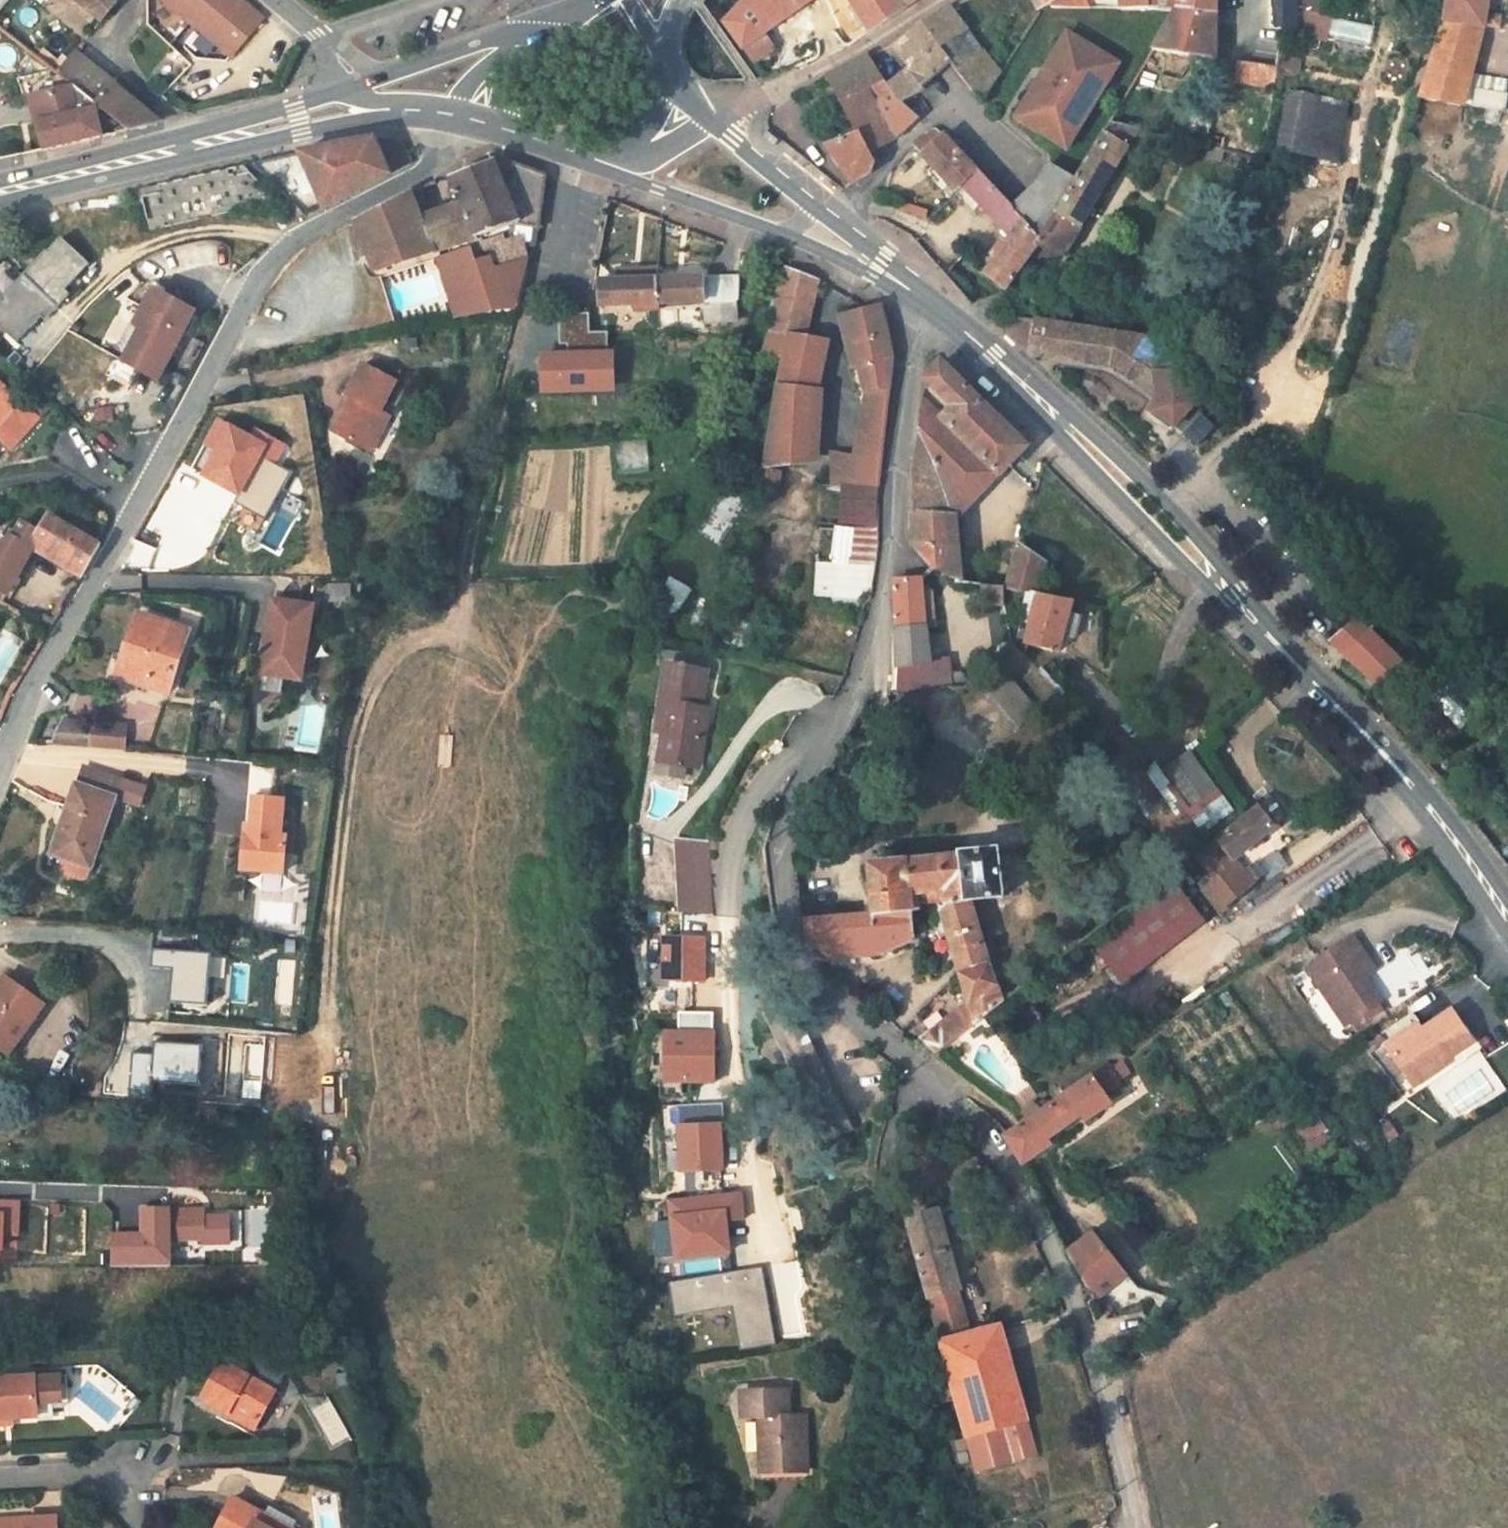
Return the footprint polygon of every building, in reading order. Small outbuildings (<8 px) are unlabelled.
[(114,0),(77,0),(98,18),(114,0)] [(210,43),(232,19),(219,8),(227,0),(162,0),(210,43)] [(242,0),(227,0),(219,8),(232,19),(246,3),(242,0)] [(723,22),(752,66),(768,54),(758,39),(810,0),(741,0),(723,22)] [(874,28),(914,5),(909,0),(855,0),(874,28)] [(1059,14),(1092,0),(1049,0),(1059,14)] [(1101,0),(1092,0),(1059,14),(1110,16),(1101,0)] [(1136,0),(1140,1),(1141,18),(1163,18),(1162,0),(1136,0)] [(1189,19),(1167,57),(1237,68),(1238,61),(1231,60),(1228,0),(1162,0),(1163,18),(1189,19)] [(1284,37),(1297,40),(1314,44),(1314,17),(1314,0),(1284,0),(1284,37)] [(1333,0),(1314,0),(1314,17),(1332,22),(1333,0)] [(1462,21),(1448,68),(1437,105),(1479,113),(1499,34),(1507,36),(1507,19),(1501,18),(1504,0),(1464,0),(1462,21)] [(232,19),(250,34),(263,18),(246,3),(232,19)] [(947,51),(971,32),(953,10),(925,25),(947,51)] [(1314,17),(1314,44),(1339,48),(1343,28),(1343,24),(1332,22),(1314,17)] [(227,58),(250,34),(249,34),(232,19),(210,43),(227,58)] [(934,82),(941,89),(964,71),(947,51),(925,25),(902,40),(920,63),(899,83),(896,80),(890,85),(896,92),(902,87),(912,100),(934,82)] [(1343,28),(1339,48),(1382,56),(1386,36),(1343,28)] [(25,42),(54,65),(63,54),(34,31),(25,42)] [(1081,62),(1091,44),(1083,39),(1072,57),(1081,62)] [(1091,44),(1081,62),(1072,57),(1045,104),(1054,109),(1043,127),(1086,151),(1134,69),(1091,44)] [(117,113),(133,91),(80,53),(64,72),(77,82),(107,105),(117,113)] [(1006,75),(989,53),(964,71),(990,101),(1006,75)] [(829,77),(861,125),(831,147),(859,188),(877,176),(883,161),(880,155),(906,138),(875,96),(890,85),(896,80),(874,56),(842,71),(834,74),(829,77)] [(1241,82),(1282,87),(1284,68),(1243,63),(1241,82)] [(28,121),(35,150),(80,140),(109,133),(103,110),(107,105),(77,82),(64,87),(60,89),(36,95),(40,116),(29,118),(28,121)] [(902,87),(896,92),(890,85),(875,96),(906,138),(912,134),(929,119),(912,100),(902,87)] [(1348,103),(1288,92),(1278,146),(1339,157),(1348,103)] [(1054,109),(1045,104),(1034,122),(1043,127),(1054,109)] [(1015,112),(1012,113),(1008,116),(1017,124),(1020,119),(1020,115),(1018,113),(1015,112)] [(1082,259),(1155,136),(1126,128),(1109,158),(1094,182),(1063,236),(1052,252),(1073,264),(1082,259)] [(295,195),(317,217),(397,171),(412,161),(407,139),(385,136),(312,152),(265,162),(295,195)] [(945,162),(960,144),(945,139),(933,150),(945,162)] [(1225,139),(1222,153),(1239,156),(1241,142),(1225,139)] [(960,190),(967,199),(971,195),(982,181),(992,189),(999,182),(960,144),(945,162),(967,183),(960,190)] [(530,263),(532,254),(530,242),(534,237),(536,224),(538,225),(546,173),(501,159),(461,174),(458,175),(467,198),(461,200),(457,204),(460,215),(427,227),(414,191),(361,216),(382,275),(444,257),(478,247),(484,262),(500,256),(505,271),(530,263)] [(139,190),(151,231),(276,201),(243,166),(139,190)] [(1063,236),(1094,182),(1069,168),(1058,187),(1034,210),(1063,236)] [(1052,252),(1063,236),(1034,210),(1001,178),(999,182),(992,189),(982,181),(971,195),(993,214),(998,209),(1030,238),(1001,277),(1024,294),(1052,252)] [(901,194),(898,192),(894,192),(891,197),(898,204),(902,205),(903,199),(901,194)] [(968,228),(981,213),(966,200),(954,215),(968,228)] [(63,235),(0,300),(0,324),(19,341),(91,262),(63,235)] [(478,247),(444,257),(464,319),(521,307),(530,263),(505,271),(500,256),(484,262),(478,247)] [(664,269),(639,269),(639,283),(664,282),(664,269)] [(812,338),(823,285),(791,271),(777,315),(782,316),(772,359),(794,364),(778,456),(778,460),(779,462),(784,465),(813,463),(814,456),(821,392),(829,342),(812,338)] [(706,280),(707,308),(744,304),(742,278),(706,280)] [(707,308),(706,280),(664,282),(663,311),(707,308)] [(601,312),(663,311),(664,282),(639,283),(601,285),(601,312)] [(207,316),(169,295),(139,350),(131,366),(128,370),(121,366),(115,379),(136,391),(146,374),(168,387),(177,371),(207,316)] [(559,348),(541,350),(543,391),(617,388),(619,347),(607,345),(609,331),(592,330),(589,308),(558,314),(559,348)] [(835,458),(837,488),(849,488),(881,489),(895,362),(885,309),(868,314),(852,319),(847,322),(852,349),(863,348),(871,404),(858,457),(853,457),(835,458)] [(1124,370),(1169,400),(1160,412),(1183,429),(1202,407),(1183,367),(1157,342),(1049,324),(1043,359),(1124,370)] [(358,394),(333,430),(375,451),(395,414),(387,411),(402,378),(365,361),(348,390),(358,394)] [(940,572),(964,586),(983,589),(980,570),(970,570),(967,519),(959,518),(959,492),(950,461),(971,443),(1009,480),(1039,452),(954,369),(934,388),(923,461),(921,550),(940,572)] [(4,436),(18,447),(47,416),(1,376),(0,377),(0,441),(4,436)] [(233,423),(207,472),(244,490),(271,441),(233,423)] [(1009,480),(971,443),(950,461),(959,492),(959,518),(967,519),(1009,480)] [(768,493),(789,500),(790,497),(794,480),(773,473),(768,493)] [(876,568),(878,558),(881,489),(849,488),(846,566),(876,568)] [(0,532),(0,588),(9,593),(38,545),(83,574),(102,540),(53,508),(42,527),(23,514),(3,527),(0,532)] [(1020,586),(1014,584),(1011,594),(1044,601),(1049,602),(1058,568),(1030,551),(1020,586)] [(932,584),(902,587),(905,678),(937,675),(937,667),(932,584)] [(1019,596),(999,592),(997,611),(1016,614),(1019,596)] [(314,603),(274,597),(261,670),(302,678),(314,603)] [(1037,628),(1045,630),(1038,655),(1072,662),(1086,611),(1049,602),(1044,601),(1037,628)] [(118,671),(172,690),(192,626),(140,607),(118,671)] [(1376,612),(1326,661),(1346,681),(1357,668),(1396,706),(1416,687),(1407,678),(1429,658),(1376,612)] [(1446,677),(1430,663),(1426,669),(1441,682),(1446,677)] [(937,667),(937,675),(905,678),(906,703),(959,698),(958,682),(957,666),(937,667)] [(1007,670),(986,688),(1016,724),(1038,706),(1007,670)] [(677,732),(670,770),(708,778),(720,721),(711,718),(718,681),(680,673),(669,729),(677,732)] [(970,681),(958,682),(959,698),(971,697),(970,681)] [(68,721),(58,741),(130,748),(131,726),(68,721)] [(1193,746),(1160,767),(1201,831),(1234,810),(1193,746)] [(50,854),(95,868),(121,800),(144,807),(151,781),(85,764),(79,779),(50,854)] [(288,796),(255,792),(252,820),(245,820),(242,867),(285,871),(289,830),(285,828),(288,796)] [(1270,818),(1234,848),(1247,865),(1263,853),(1267,857),(1275,851),(1273,847),(1284,837),(1270,818)] [(679,912),(712,914),(708,844),(676,841),(679,912)] [(1228,917),(1268,887),(1261,876),(1255,878),(1245,866),(1247,865),(1234,848),(1231,845),(1210,862),(1218,872),(1215,876),(1225,889),(1216,896),(1214,898),(1217,902),(1228,917)] [(881,874),(885,925),(927,925),(927,923),(936,922),(935,915),(955,913),(983,910),(1015,907),(1010,858),(972,862),(972,866),(918,872),(915,868),(881,874)] [(1182,883),(1099,948),(1132,989),(1215,925),(1182,883)] [(954,924),(981,1010),(935,1045),(951,1063),(1005,1021),(1012,1016),(983,910),(955,913),(956,919),(953,921),(954,924)] [(885,925),(820,927),(821,928),(822,957),(832,967),(887,963),(929,949),(929,945),(927,925),(885,925)] [(717,945),(678,944),(677,987),(716,987),(717,945)] [(1396,1014),(1378,987),(1364,968),(1375,961),(1364,945),(1319,977),(1359,1038),(1396,1014)] [(212,951),(155,946),(151,965),(176,967),(171,1002),(209,1003),(212,951)] [(1388,980),(1375,961),(1364,968),(1378,987),(1388,980)] [(0,985),(0,1043),(27,1062),(65,1009),(10,973),(0,985)] [(845,1152),(873,1137),(806,1005),(779,1020),(845,1152)] [(1482,1046),(1460,1013),(1430,1034),(1426,1028),(1396,1049),(1418,1081),(1448,1060),(1453,1066),(1482,1046)] [(692,1038),(677,1038),(677,1088),(727,1088),(727,1039),(726,1039),(726,1019),(692,1019),(692,1038)] [(203,1043),(157,1040),(154,1076),(201,1080),(203,1043)] [(1448,1060),(1418,1081),(1423,1089),(1454,1068),(1453,1066),(1448,1060)] [(1125,1105),(1149,1089),(1149,1088),(1147,1085),(1151,1082),(1139,1064),(1059,1117),(1054,1110),(1038,1120),(1044,1128),(1021,1142),(1038,1175),(1067,1153),(1065,1150),(1097,1127),(1101,1132),(1129,1113),(1125,1105)] [(692,1133),(731,1131),(730,1110),(691,1113),(692,1133)] [(948,1139),(952,1138),(953,1136),(954,1134),(953,1129),(948,1127),(945,1129),(943,1133),(944,1137),(948,1139)] [(731,1131),(692,1133),(695,1178),(739,1176),(737,1148),(734,1148),(733,1131),(731,1131)] [(752,1199),(682,1208),(690,1265),(741,1258),(737,1229),(756,1226),(752,1199)] [(952,1221),(925,1228),(959,1348),(985,1341),(952,1221)] [(1024,1250),(1034,1268),(1042,1263),(1033,1245),(1024,1250)] [(1140,1290),(1110,1246),(1109,1247),(1081,1261),(1105,1308),(1140,1290)] [(752,1353),(787,1347),(774,1275),(682,1292),(688,1323),(745,1313),(752,1353)] [(985,1341),(959,1348),(967,1375),(1022,1360),(1015,1333),(985,1341)] [(1164,1359),(1157,1347),(1152,1352),(1146,1356),(1152,1366),(1164,1359)] [(220,1358),(196,1402),(251,1432),(275,1388),(220,1358)] [(1036,1463),(1049,1459),(1022,1360),(967,1375),(999,1493),(1040,1481),(1036,1463)] [(0,1381),(0,1427),(15,1426),(40,1415),(41,1403),(67,1402),(64,1369),(9,1371),(10,1379),(0,1381)] [(777,1421),(783,1476),(828,1471),(824,1417),(809,1418),(806,1391),(761,1394),(764,1422),(777,1421)] [(300,1526),(238,1495),(217,1527),(299,1527),(300,1526)] [(0,1517),(0,1527),(60,1527),(59,1511),(0,1517)]
